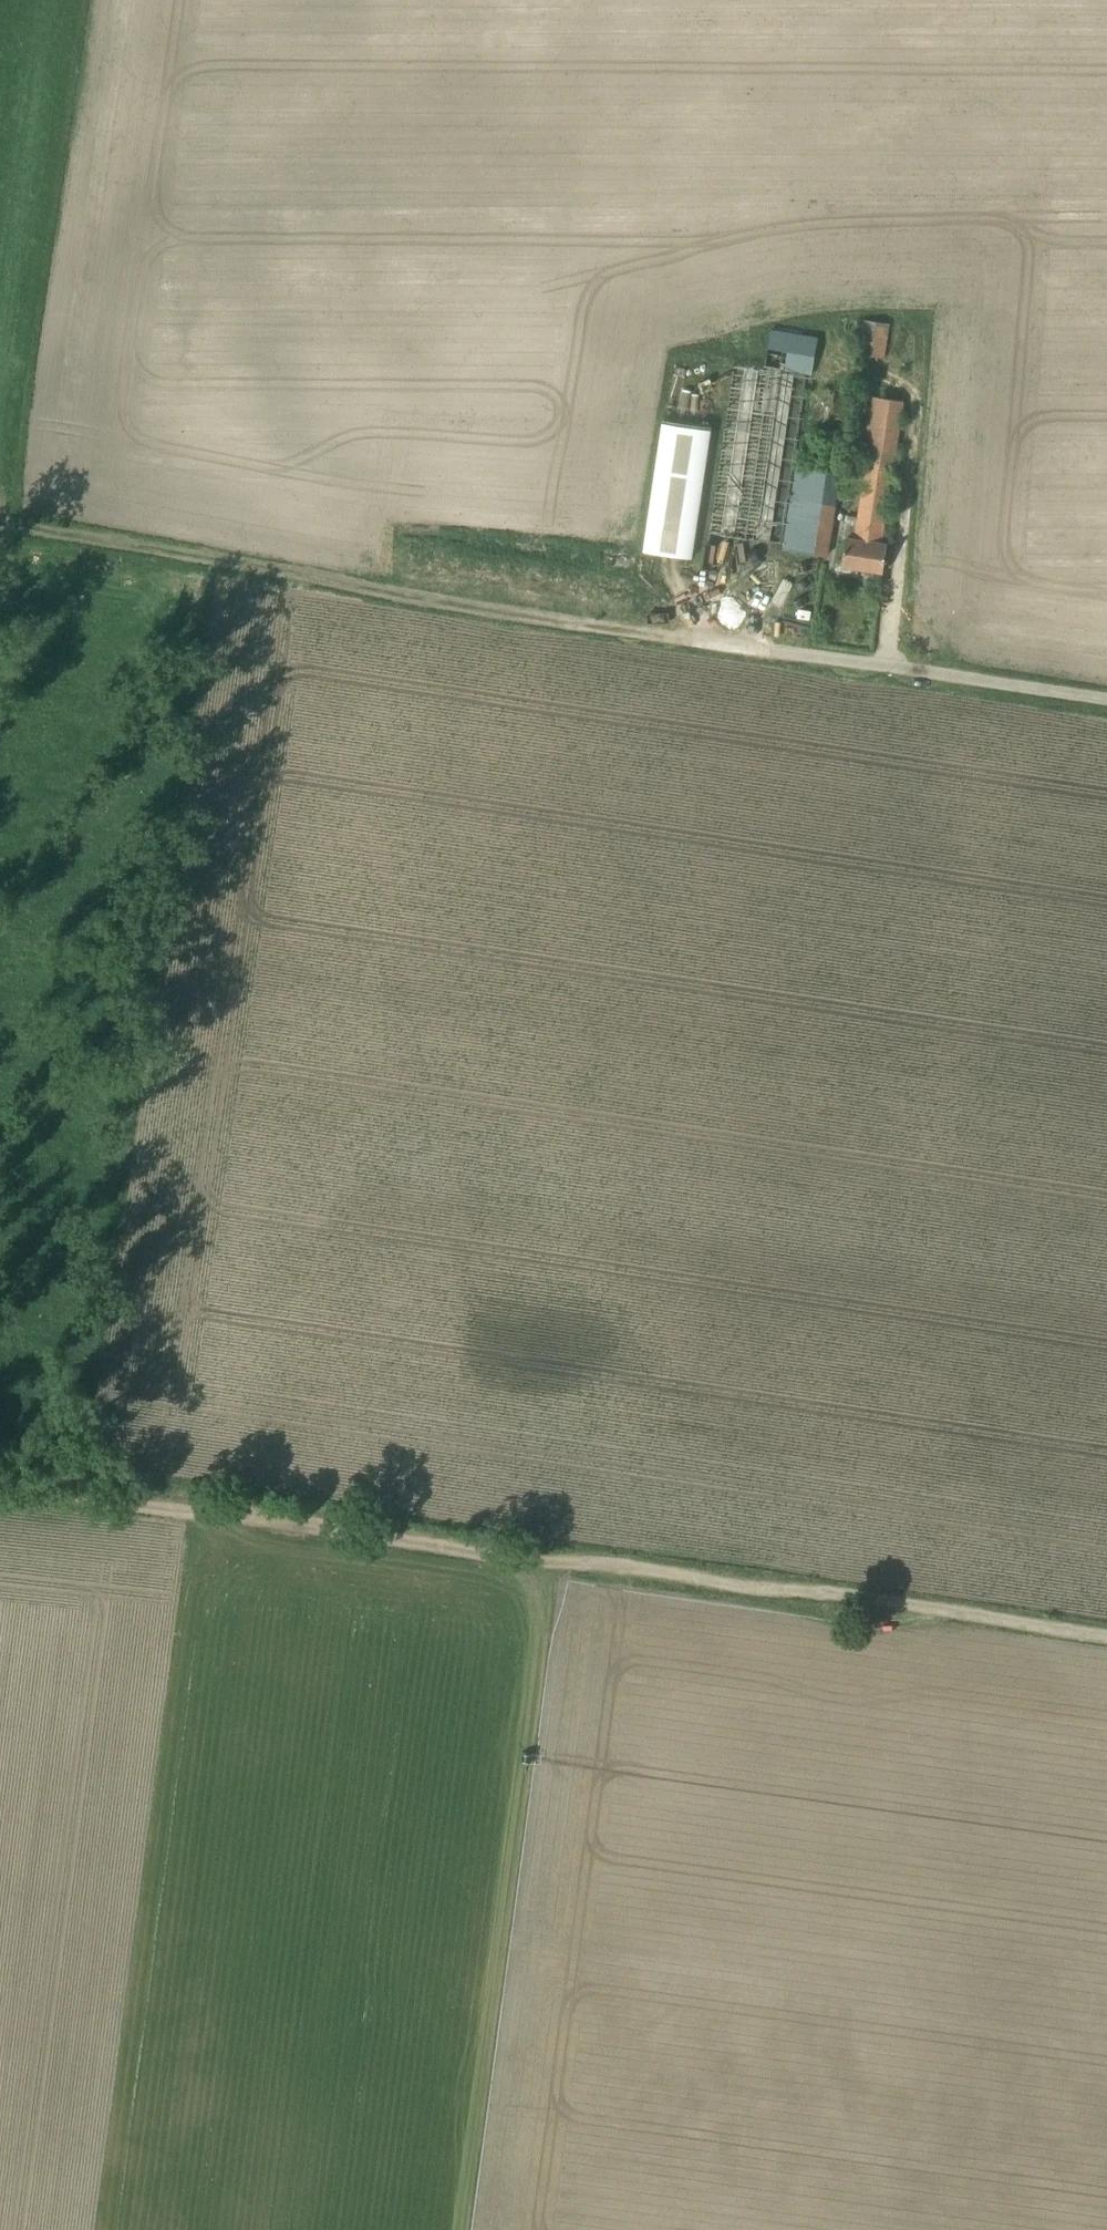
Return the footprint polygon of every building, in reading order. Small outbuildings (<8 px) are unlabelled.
[(857,353),(885,357),(890,323),(863,319),(857,353)] [(765,367),(812,375),(818,335),(771,328),(765,367)] [(596,567),(684,581),(720,363),(631,348),(596,567)] [(742,366),(714,538),(826,556),(854,383),(742,366)] [(844,534),(847,535),(842,565),(883,571),(887,542),(882,541),(905,401),(861,394),(846,486),(861,488),(857,516),(847,515),(844,534)]
